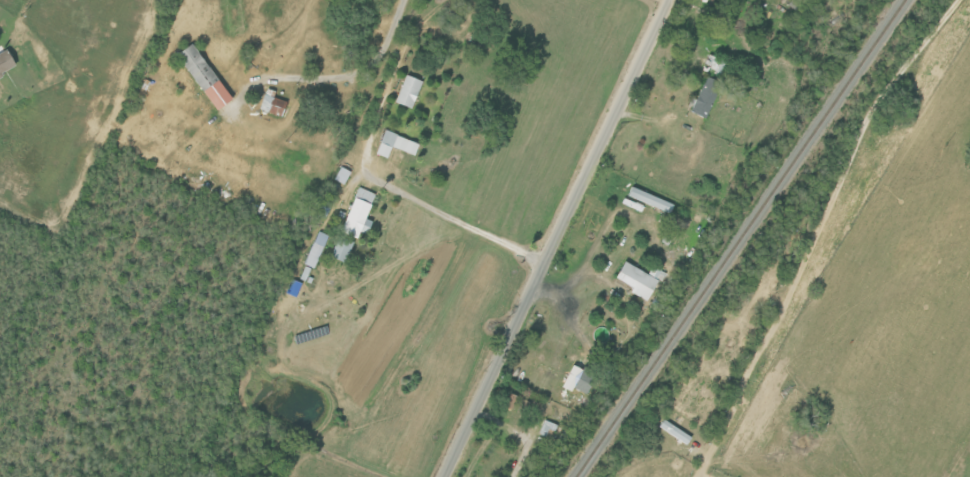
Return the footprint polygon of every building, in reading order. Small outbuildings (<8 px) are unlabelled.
[(229,99),(190,42),(174,53),(213,110),(229,99)] [(13,67),(4,49),(0,51),(0,74),(13,67)] [(394,103),(411,108),(420,80),(403,75),(394,103)] [(719,83),(704,76),(688,112),(704,119),(719,83)] [(283,101),(271,97),(273,91),(264,88),(257,110),(279,116),(283,101)] [(374,154),(386,158),(390,146),(412,155),(417,143),(384,130),(374,154)] [(343,184),(349,172),(339,167),(333,179),(343,184)] [(373,193),(356,187),(340,232),(361,239),(368,220),(364,218),(373,193)] [(626,196),(668,212),(672,203),(629,187),(626,196)] [(313,269),(327,236),(317,231),(303,264),(313,269)] [(329,257),(343,263),(352,242),(337,235),(329,257)] [(647,273),(620,262),(613,279),(631,287),(628,293),(647,301),(660,271),(650,266),(647,273)] [(583,393),(591,374),(568,365),(559,387),(569,391),(571,388),(583,393)] [(690,435),(660,420),(656,428),(686,443),(690,435)]
